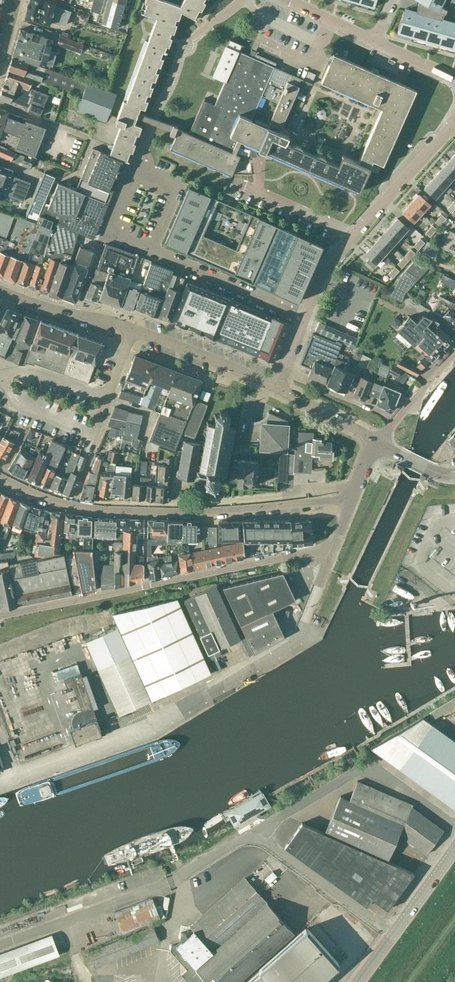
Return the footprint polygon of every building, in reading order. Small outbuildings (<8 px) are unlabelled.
[(70,11),(54,5),(56,0),(55,0),(28,0),(27,2),(26,7),(23,17),(49,24),(50,19),(55,21),(55,23),(59,25),(60,23),(65,24),(70,11)] [(179,5),(165,0),(144,0),(140,12),(155,17),(147,41),(144,40),(117,117),(110,114),(107,121),(106,121),(105,122),(97,119),(91,137),(115,146),(112,155),(128,161),(141,126),(134,123),(140,107),(144,108),(165,51),(166,52),(181,11),(196,19),(196,18),(194,17),(198,9),(200,10),(205,2),(203,1),(203,0),(182,0),(179,5)] [(92,6),(99,8),(97,16),(103,18),(101,24),(117,29),(125,0),(94,0),(92,6)] [(418,4),(445,12),(447,9),(441,6),(444,0),(415,0),(419,2),(418,4)] [(418,4),(416,11),(409,9),(408,12),(403,11),(397,33),(454,50),(454,23),(442,19),(444,14),(445,12),(418,4)] [(52,39),(20,29),(18,28),(10,55),(40,64),(40,62),(45,64),(45,63),(51,65),(54,56),(54,54),(49,52),(52,39)] [(83,44),(76,42),(59,36),(56,43),(81,52),(83,44)] [(273,68),(274,67),(248,56),(237,51),(240,44),(229,39),(226,46),(225,45),(211,76),(225,82),(215,105),(204,100),(205,98),(204,98),(188,133),(176,128),(177,126),(173,125),(169,134),(175,137),(170,149),(231,175),(239,156),(235,154),(241,140),(258,147),(257,149),(266,152),(266,151),(273,154),(360,191),(371,166),(368,165),(371,158),(383,163),(415,91),(401,84),(333,54),(320,82),(381,109),(357,162),(341,155),(336,166),(277,140),(280,133),(278,132),(298,87),(297,86),(300,79),(291,75),(288,82),(287,82),(284,87),(268,79),(273,68)] [(107,121),(110,114),(108,114),(116,94),(37,64),(37,65),(12,57),(8,69),(32,77),(79,95),(81,99),(76,110),(106,121),(107,121)] [(32,77),(8,69),(4,80),(5,80),(4,84),(4,83),(3,86),(2,86),(0,93),(0,100),(26,110),(40,115),(48,94),(31,88),(30,90),(28,89),(32,77)] [(0,108),(0,142),(14,149),(34,156),(46,125),(26,118),(7,111),(8,111),(0,108)] [(0,144),(0,156),(29,169),(31,163),(22,160),(23,156),(10,151),(9,148),(0,144)] [(90,238),(109,191),(122,160),(112,155),(107,153),(93,147),(80,178),(75,189),(57,182),(47,207),(43,206),(40,213),(54,219),(44,256),(48,257),(38,289),(48,292),(59,261),(69,264),(77,232),(90,238)] [(454,175),(454,168),(448,161),(440,170),(451,180),(454,175)] [(23,200),(30,182),(11,175),(12,170),(0,165),(0,192),(23,200)] [(443,189),(451,180),(440,170),(432,179),(443,189)] [(442,189),(443,189),(432,179),(424,188),(435,198),(439,193),(442,195),(445,192),(442,189)] [(189,187),(164,243),(296,301),(303,285),(300,284),(302,279),(305,280),(309,272),(306,270),(308,265),(311,266),(315,258),(312,257),(314,251),(317,253),(321,244),(251,214),(247,223),(245,222),(241,231),(243,232),(236,249),(224,244),(225,242),(218,239),(217,241),(202,234),(210,218),(212,219),(216,209),(214,208),(218,199),(189,187)] [(422,213),(421,214),(423,216),(427,212),(425,210),(430,204),(418,194),(410,203),(422,213)] [(454,209),(454,203),(453,201),(447,209),(451,213),(454,209)] [(414,222),(421,214),(422,213),(410,203),(402,212),(414,222)] [(10,226),(13,216),(0,211),(0,222),(10,226)] [(439,226),(446,219),(441,215),(435,222),(439,226)] [(35,223),(18,216),(9,241),(0,238),(0,274),(2,275),(14,281),(22,259),(24,260),(34,239),(39,224),(35,223)] [(389,227),(400,237),(408,228),(397,218),(389,227)] [(0,222),(0,234),(6,236),(10,226),(0,222)] [(430,237),(436,229),(432,225),(425,233),(430,237)] [(392,246),(400,237),(389,227),(381,235),(392,246)] [(449,229),(441,247),(454,253),(454,232),(449,229)] [(384,254),(392,246),(381,235),(373,244),(384,255),(384,254)] [(418,250),(424,243),(420,239),(413,246),(418,250)] [(120,306),(138,255),(105,243),(96,269),(108,273),(99,298),(120,306)] [(390,259),(384,254),(384,255),(373,244),(364,253),(376,264),(380,259),(386,264),(390,259)] [(71,265),(61,296),(70,300),(71,298),(75,296),(76,297),(87,268),(86,267),(87,265),(88,265),(94,251),(80,246),(73,263),(72,262),(71,265)] [(401,268),(415,253),(410,249),(397,264),(401,268)] [(403,294),(428,267),(418,257),(384,292),(400,301),(403,294)] [(24,260),(16,282),(26,285),(33,263),(24,260)] [(48,292),(61,296),(71,265),(69,264),(59,261),(48,292)] [(45,267),(33,263),(26,285),(38,289),(45,267)] [(150,263),(134,308),(157,316),(173,271),(150,263)] [(392,279),(399,271),(394,267),(387,275),(392,279)] [(105,275),(101,273),(96,271),(95,271),(91,282),(90,282),(85,296),(96,300),(101,286),(105,275)] [(134,310),(141,289),(132,287),(135,276),(132,275),(121,306),(134,310)] [(163,307),(160,317),(170,321),(177,303),(175,302),(184,277),(178,276),(174,289),(167,286),(160,306),(163,307)] [(201,313),(209,291),(186,282),(179,300),(182,301),(181,305),(177,303),(171,320),(175,322),(174,323),(186,327),(190,328),(191,327),(190,326),(196,311),(201,313)] [(215,339),(231,300),(209,291),(201,313),(195,328),(194,328),(193,330),(215,339)] [(440,296),(432,312),(454,323),(454,303),(440,296)] [(256,355),(271,317),(231,299),(216,339),(256,355)] [(24,315),(21,314),(7,308),(0,322),(0,356),(5,358),(10,347),(13,338),(13,337),(24,315)] [(397,330),(431,361),(432,361),(443,349),(444,348),(443,348),(451,340),(452,339),(454,335),(454,330),(424,314),(416,323),(409,317),(397,330)] [(24,315),(15,339),(13,338),(10,347),(10,348),(6,359),(13,361),(22,364),(37,319),(24,315)] [(288,324),(271,317),(256,355),(273,362),(288,324)] [(40,365),(63,373),(88,382),(102,343),(40,320),(24,361),(33,364),(34,363),(40,365)] [(353,346),(357,337),(318,321),(314,331),(353,346)] [(325,384),(338,352),(342,343),(335,340),(335,342),(312,333),(299,364),(310,369),(307,377),(325,384)] [(359,360),(361,354),(357,352),(355,351),(352,357),(359,360)] [(343,354),(338,352),(325,384),(327,385),(344,391),(344,392),(346,393),(354,373),(352,372),(353,368),(347,366),(348,363),(340,360),(343,354)] [(134,354),(121,388),(142,396),(143,395),(160,402),(160,403),(163,404),(160,411),(157,419),(149,440),(174,450),(182,432),(195,437),(207,404),(194,399),(201,380),(134,354)] [(362,354),(361,354),(359,360),(357,365),(376,373),(380,362),(372,358),(371,360),(370,360),(371,358),(362,354)] [(389,366),(381,362),(377,372),(385,376),(389,366)] [(400,372),(401,371),(392,365),(387,373),(398,379),(401,375),(402,376),(404,374),(400,372)] [(364,400),(372,381),(360,376),(352,395),(364,400)] [(366,400),(375,404),(380,391),(382,385),(373,381),(371,387),(366,400)] [(384,386),(376,404),(386,408),(385,409),(392,411),(394,405),(399,393),(384,386)] [(138,403),(140,396),(121,390),(118,397),(138,403)] [(210,393),(202,390),(199,398),(207,401),(210,393)] [(160,411),(163,404),(160,403),(160,402),(143,395),(142,396),(140,404),(154,409),(160,411)] [(125,426),(126,421),(128,411),(114,406),(107,425),(110,426),(120,429),(121,425),(125,426)] [(198,463),(197,463),(200,443),(183,440),(183,441),(184,441),(182,450),(181,450),(181,451),(182,451),(180,460),(179,460),(179,461),(180,461),(178,469),(177,470),(178,470),(177,477),(194,480),(194,479),(203,481),(203,482),(204,482),(204,484),(205,484),(206,482),(214,484),(214,485),(215,486),(216,484),(217,485),(217,483),(216,483),(216,481),(218,482),(220,480),(220,478),(222,478),(223,480),(224,479),(223,478),(226,475),(227,476),(227,475),(229,475),(230,470),(229,470),(229,469),(228,469),(228,468),(227,468),(228,459),(230,460),(230,458),(228,458),(230,449),(232,450),(232,449),(234,439),(234,438),(232,438),(234,429),(235,429),(236,428),(234,428),(235,426),(233,426),(233,427),(228,426),(229,419),(231,418),(230,417),(229,417),(226,414),(227,412),(226,412),(225,413),(221,412),(220,411),(219,411),(219,413),(216,415),(214,414),(214,415),(215,416),(214,424),(208,423),(207,421),(206,422),(207,424),(205,433),(204,433),(203,434),(205,435),(203,443),(202,443),(202,444),(203,445),(202,453),(200,453),(200,454),(201,454),(200,463),(198,463)] [(288,420),(268,411),(267,414),(266,415),(265,416),(264,417),(263,418),(262,419),(261,419),(260,420),(258,421),(256,421),(254,422),(253,422),(251,422),(250,421),(246,440),(247,441),(247,439),(253,440),(261,439),(260,448),(285,450),(287,420),(287,421),(288,420)] [(140,423),(142,415),(128,412),(126,421),(140,423)] [(140,424),(126,421),(125,426),(121,425),(120,429),(110,426),(109,432),(119,435),(137,438),(140,424)] [(313,437),(313,432),(298,431),(297,449),(294,449),(293,471),(301,472),(302,460),(306,460),(306,457),(312,457),(312,454),(318,455),(318,458),(332,458),(333,449),(330,449),(331,441),(320,441),(321,438),(313,437)] [(137,439),(122,436),(121,442),(131,444),(134,445),(133,448),(139,450),(139,449),(141,449),(143,441),(137,439)] [(13,443),(3,437),(0,441),(0,466),(1,466),(13,443)] [(27,479),(37,483),(47,461),(57,466),(65,445),(52,439),(46,453),(39,450),(27,479)] [(30,466),(35,457),(20,449),(8,470),(25,478),(30,466)] [(101,460),(107,461),(116,463),(118,453),(109,450),(107,450),(105,456),(98,454),(97,456),(91,471),(88,470),(84,481),(80,499),(93,501),(98,478),(99,473),(100,467),(99,467),(101,460)] [(288,453),(280,453),(278,481),(286,482),(287,474),(287,473),(288,453)] [(65,477),(67,478),(68,478),(70,471),(79,475),(86,457),(78,455),(75,464),(69,462),(66,470),(67,470),(65,477)] [(157,479),(164,480),(170,480),(171,458),(166,457),(165,465),(158,464),(157,479)] [(230,470),(229,475),(229,481),(237,481),(236,484),(246,485),(246,484),(256,485),(257,460),(232,459),(232,471),(230,470)] [(47,488),(57,466),(47,461),(37,483),(47,488)] [(115,473),(129,475),(130,467),(115,465),(115,473)] [(80,475),(79,475),(70,471),(68,478),(62,493),(72,496),(80,475)] [(112,479),(113,473),(114,473),(114,472),(101,471),(99,478),(96,494),(109,495),(112,479)] [(113,473),(109,495),(119,496),(128,496),(130,475),(129,475),(115,473),(114,473),(113,473)] [(67,478),(65,477),(55,474),(49,488),(61,493),(67,478)] [(131,499),(144,500),(146,477),(140,477),(140,484),(133,484),(131,499)] [(144,500),(156,501),(157,486),(150,485),(151,478),(146,477),(144,500)] [(168,502),(170,480),(164,480),(164,486),(157,486),(156,501),(168,502)] [(20,502),(9,497),(0,520),(0,522),(4,524),(0,534),(0,535),(5,537),(20,502)] [(22,528),(30,506),(21,502),(12,524),(22,528)] [(46,527),(49,511),(30,506),(23,525),(34,527),(35,524),(46,527)] [(59,553),(64,513),(50,512),(47,532),(37,531),(36,541),(34,555),(43,556),(59,553)] [(75,535),(76,515),(65,514),(63,531),(70,532),(69,542),(71,542),(72,538),(75,538),(75,535)] [(83,536),(83,549),(92,550),(93,518),(76,515),(75,535),(83,536)] [(114,538),(123,538),(123,530),(115,530),(115,519),(95,518),(94,536),(114,537),(114,538)] [(123,530),(123,538),(123,541),(114,541),(114,565),(114,586),(143,580),(143,556),(135,555),(135,531),(144,531),(143,520),(116,519),(115,530),(123,530)] [(151,538),(167,538),(167,520),(147,520),(147,534),(151,534),(151,538)] [(166,543),(181,543),(181,521),(168,520),(167,520),(167,538),(166,543)] [(251,521),(241,520),(244,541),(253,541),(251,521)] [(310,520),(290,522),(291,533),(311,531),(310,520)] [(182,521),(181,521),(181,543),(183,543),(183,540),(198,540),(198,537),(204,537),(204,527),(204,526),(198,526),(199,521),(182,521)] [(228,527),(228,521),(218,521),(218,540),(229,540),(229,527),(228,527)] [(230,521),(230,527),(229,527),(229,540),(240,540),(240,521),(230,521)] [(261,521),(251,521),(253,541),(263,541),(261,521)] [(270,521),(261,521),(263,541),(272,541),(270,521)] [(280,521),(270,521),(272,541),(282,541),(280,521)] [(290,521),(280,521),(282,541),(291,541),(291,533),(290,522),(290,521)] [(311,531),(291,533),(291,541),(292,545),(312,543),(311,531)] [(210,548),(205,549),(191,552),(193,569),(244,558),(242,541),(216,547),(210,548)] [(83,549),(73,549),(74,554),(66,555),(69,574),(71,574),(75,594),(81,592),(96,589),(92,550),(83,549)] [(180,572),(192,570),(190,552),(178,555),(180,572)] [(8,565),(9,569),(17,606),(72,594),(64,554),(8,565)] [(160,576),(158,564),(157,559),(157,557),(156,555),(150,556),(151,561),(147,562),(149,579),(160,576)] [(157,557),(157,559),(158,564),(161,576),(178,572),(177,560),(172,561),(170,555),(157,557)] [(101,588),(114,586),(114,565),(101,564),(100,584),(101,588)] [(9,569),(0,571),(0,607),(1,609),(17,606),(9,569)] [(272,610),(295,599),(282,572),(222,587),(253,654),(284,636),(272,610)] [(216,585),(204,591),(183,600),(200,635),(208,653),(218,649),(240,639),(216,585)] [(177,599),(112,614),(118,626),(85,641),(119,714),(210,672),(177,599)] [(100,730),(80,672),(63,678),(67,687),(73,685),(82,709),(77,711),(75,713),(73,714),(72,717),(71,719),(71,722),(71,724),(73,727),(69,728),(75,744),(75,743),(100,734),(101,735),(100,730)] [(454,706),(454,698),(447,702),(428,713),(432,720),(454,706)] [(423,717),(422,716),(370,747),(454,809),(454,740),(423,717)] [(340,795),(329,820),(324,831),(386,859),(398,833),(426,854),(443,829),(411,806),(412,804),(357,780),(349,799),(340,795)] [(261,792),(226,812),(234,826),(269,805),(261,792)] [(301,821),(284,845),(366,905),(371,898),(386,909),(413,872),(301,821)] [(170,951),(186,969),(180,974),(187,981),(237,981),(293,933),(245,878),(189,926),(193,930),(187,936),(185,933),(179,932),(179,938),(181,941),(175,946),(170,945),(170,951)] [(159,919),(151,897),(113,912),(121,934),(159,919)] [(157,936),(152,926),(88,952),(94,967),(159,941),(157,936)] [(336,965),(304,929),(266,963),(267,964),(247,981),(317,981),(336,965)] [(51,936),(0,954),(0,977),(59,956),(51,936)]
